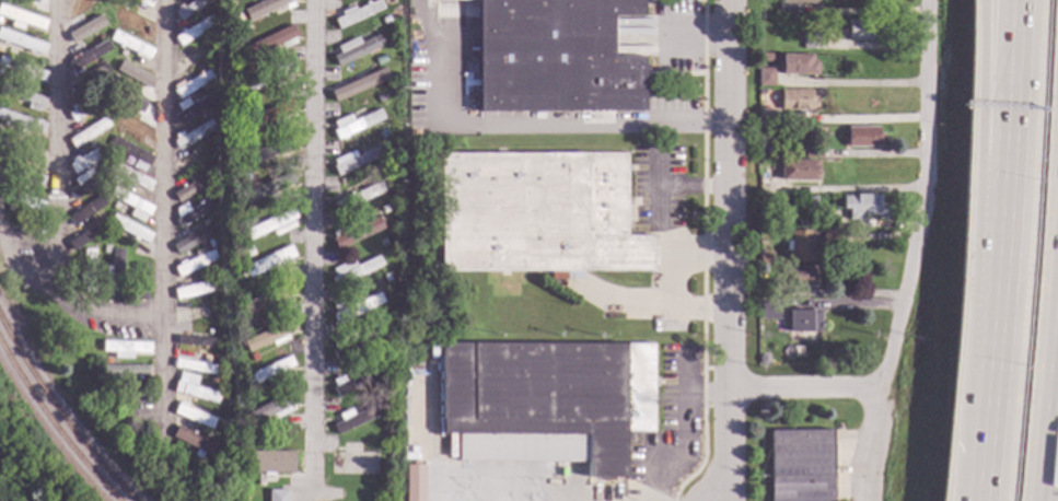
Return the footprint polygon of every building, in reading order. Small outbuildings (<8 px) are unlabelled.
[(77,3),(82,0),(106,0),(72,20),(67,10),(73,7),(72,3),(75,2),(77,3)] [(132,2),(128,0),(153,0),(149,9),(147,8),(143,15),(130,9),(132,2)] [(182,8),(195,0),(213,0),(213,1),(179,21),(174,12),(176,10),(175,8),(181,4),(182,8)] [(242,10),(264,0),(293,0),(247,21),(242,10)] [(354,10),(376,0),(379,0),(383,9),(337,30),(333,20),(341,15),(340,12),(352,7),(354,10)] [(463,57),(463,0),(643,0),(643,16),(613,16),(613,57),(644,57),(643,112),(477,110),(477,57),(463,57)] [(818,0),(779,0),(779,12),(817,13),(818,0)] [(43,32),(0,18),(0,4),(46,20),(43,32)] [(153,24),(144,42),(130,35),(133,27),(120,21),(120,22),(117,21),(117,20),(112,16),(116,7),(153,24)] [(101,15),(104,12),(109,22),(79,40),(72,44),(67,35),(73,31),(71,27),(84,20),(86,23),(96,18),(92,12),(97,10),(101,15)] [(218,23),(179,46),(174,37),(182,33),(181,31),(185,27),(186,30),(212,14),(218,23)] [(391,23),(383,26),(381,19),(387,15),(391,23)] [(877,27),(883,27),(883,40),(847,40),(847,20),(877,20),(877,27)] [(297,36),(293,38),(295,43),(281,50),(279,45),(249,59),(244,47),(290,24),(297,36)] [(822,49),(801,49),(801,25),(821,25),(822,49)] [(2,42),(0,41),(0,28),(46,44),(43,56),(33,53),(32,55),(27,54),(28,50),(7,43),(5,46),(1,44),(2,42)] [(152,49),(148,59),(146,58),(144,61),(132,56),(132,53),(121,47),(120,49),(118,48),(117,44),(107,39),(112,30),(152,49)] [(106,38),(100,43),(96,36),(102,33),(106,38)] [(213,38),(208,42),(205,36),(210,33),(213,38)] [(385,45),(336,68),(332,57),(338,54),(335,46),(356,36),(359,43),(380,33),(385,45)] [(111,49),(72,72),(67,62),(71,59),(70,57),(78,53),(79,56),(105,39),(111,49)] [(217,49),(178,71),(174,65),(181,61),(176,53),(190,45),(195,53),(196,51),(195,49),(202,44),(205,47),(212,42),(217,49)] [(811,62),(816,62),(816,75),(790,75),(790,78),(786,78),(786,75),(781,75),(781,55),(811,55),(811,62)] [(1,75),(0,75),(0,56),(46,72),(43,82),(31,79),(31,81),(19,78),(20,73),(3,68),(1,75)] [(152,77),(148,86),(108,67),(113,57),(152,77)] [(253,67),(246,70),(243,63),(249,60),(253,67)] [(294,71),(248,93),(244,84),(290,62),(294,71)] [(109,72),(73,95),(68,88),(77,82),(74,79),(79,77),(80,79),(104,63),(109,72)] [(217,77),(179,100),(173,90),(176,89),(174,85),(183,80),(185,83),(200,74),(199,72),(201,71),(204,73),(212,68),(217,77)] [(774,85),(757,85),(757,68),(774,69),(774,85)] [(376,84),(335,103),(332,94),(372,74),(376,84)] [(27,103),(0,93),(0,82),(46,98),(43,108),(39,107),(37,113),(26,108),(27,103)] [(219,89),(214,91),(210,85),(214,82),(219,89)] [(153,104),(149,113),(142,109),(140,113),(137,110),(138,107),(116,97),(119,89),(153,104)] [(811,97),(816,97),(816,110),(780,110),(780,90),(811,90),(811,97)] [(107,101),(72,123),(67,113),(71,109),(69,106),(82,98),(84,103),(102,92),(107,101)] [(216,102),(177,125),(173,116),(179,112),(175,104),(186,97),(190,105),(210,93),(216,102)] [(386,100),(379,103),(375,96),(383,93),(386,100)] [(294,110),(292,112),(294,116),(274,127),(271,121),(248,132),(243,120),(289,98),(294,110)] [(383,119),(336,141),(332,131),(335,129),(333,123),(349,115),(352,120),(379,108),(383,119)] [(3,121),(0,120),(0,110),(45,125),(42,133),(27,129),(25,135),(19,132),(21,127),(7,123),(5,126),(2,125),(3,121)] [(153,130),(149,140),(108,120),(113,110),(153,130)] [(109,127),(72,149),(67,140),(73,136),(72,133),(77,130),(78,133),(104,118),(109,127)] [(217,128),(178,151),(172,141),(176,139),(174,135),(182,131),(184,135),(211,119),(217,128)] [(876,136),(882,136),(882,147),(876,147),(876,148),(846,148),(846,127),(877,127),(876,136)] [(387,136),(381,139),(377,131),(384,128),(387,136)] [(154,155),(149,167),(146,165),(142,174),(129,167),(133,160),(107,147),(113,136),(154,155)] [(293,145),(291,147),(294,153),(274,163),(270,156),(247,167),(243,158),(289,136),(293,145)] [(21,155),(0,148),(0,137),(40,152),(37,162),(25,158),(24,161),(19,160),(21,155)] [(108,153),(73,174),(68,164),(71,163),(69,160),(77,155),(78,158),(103,143),(108,153)] [(218,154),(179,177),(174,167),(181,163),(179,160),(182,159),(184,161),(212,143),(218,154)] [(383,155),(336,177),(330,166),(334,165),(332,160),(352,150),(356,155),(377,144),(383,155)] [(821,158),(803,158),(803,144),(821,144),(821,158)] [(772,155),(764,155),(763,148),(771,147),(772,155)] [(626,236),(654,236),(654,271),(581,271),(581,279),(549,279),(549,272),(440,271),(441,152),(626,153),(626,236)] [(816,180),(779,180),(779,176),(772,176),(772,167),(766,167),(766,161),(816,161),(816,180)] [(153,180),(148,191),(107,172),(113,162),(153,180)] [(388,172),(382,175),(379,167),(385,164),(388,172)] [(107,177),(72,198),(68,191),(77,186),(72,179),(91,168),(93,174),(102,168),(107,177)] [(248,179),(243,183),(239,175),(245,172),(248,179)] [(294,182),(290,184),(293,189),(274,199),(271,193),(248,203),(243,194),(290,172),(294,182)] [(210,184),(178,203),(174,196),(206,177),(210,184)] [(383,191),(337,213),(332,202),(377,182),(383,191)] [(104,191),(97,195),(94,190),(101,186),(104,191)] [(153,206),(148,217),(146,215),(142,223),(128,217),(131,209),(107,197),(113,186),(153,206)] [(876,205),(883,205),(883,220),(875,220),(876,215),(857,215),(857,220),(847,220),(847,210),(840,210),(840,196),(847,196),(847,195),(877,195),(876,205)] [(109,202),(71,224),(68,218),(105,196),(109,202)] [(814,206),(805,206),(805,198),(814,197),(814,206)] [(214,207),(178,228),(174,220),(177,219),(175,209),(185,202),(190,211),(197,207),(197,202),(200,200),(202,202),(209,198),(214,207)] [(388,210),(382,213),(380,208),(385,205),(388,210)] [(254,212),(246,215),(243,209),(251,206),(254,212)] [(295,219),(291,220),(294,226),(272,237),(269,231),(248,241),(243,231),(291,208),(295,219)] [(151,232),(147,244),(138,240),(137,242),(131,238),(132,236),(107,224),(113,213),(151,232)] [(383,229),(336,250),(330,238),(334,237),(332,232),(352,222),(354,228),(377,217),(383,229)] [(107,231),(72,250),(67,241),(73,237),(71,234),(74,233),(77,235),(101,220),(107,231)] [(217,232),(178,255),(173,245),(211,222),(217,232)] [(809,248),(815,248),(815,261),(790,261),(790,250),(784,250),(784,241),(790,241),(790,231),(809,231),(809,248)] [(842,246),(821,247),(821,232),(842,231),(842,246)] [(214,245),(209,247),(206,242),(211,238),(214,245)] [(294,256),(247,279),(246,277),(241,279),(236,270),(289,245),(294,256)] [(94,293),(83,293),(83,283),(79,283),(79,277),(82,277),(83,249),(94,249),(94,293)] [(123,249),(120,303),(108,302),(108,293),(102,293),(103,265),(111,265),(111,249),(123,249)] [(202,255),(212,249),(217,259),(178,277),(174,268),(178,266),(177,263),(184,259),(185,263),(196,258),(194,253),(200,249),(202,255)] [(769,264),(758,263),(758,255),(770,255),(769,264)] [(382,265),(335,288),(330,278),(334,276),(330,269),(352,258),(356,266),(377,256),(382,265)] [(147,301),(136,301),(136,263),(148,264),(147,301)] [(810,272),(815,272),(815,287),(778,287),(778,265),(810,266),(810,272)] [(392,279),(383,282),(380,276),(388,272),(392,279)] [(221,289),(175,301),(173,290),(221,278),(221,289)] [(293,292),(246,315),(241,303),(288,281),(293,292)] [(251,292),(245,294),(241,287),(247,284),(251,292)] [(382,303),(336,325),(330,314),(334,313),(332,306),(352,296),(356,303),(377,292),(382,303)] [(213,319),(175,326),(174,314),(211,307),(213,319)] [(818,334),(788,334),(788,311),(818,311),(818,334)] [(382,322),(375,325),(372,319),(379,316),(382,322)] [(293,327),(249,348),(245,339),(289,318),(293,327)] [(382,338),(335,361),(330,351),(333,349),(330,342),(351,333),(354,339),(377,328),(382,338)] [(217,339),(216,348),(175,346),(176,337),(217,339)] [(149,342),(149,353),(131,352),(131,360),(113,359),(113,352),(100,351),(101,341),(149,342)] [(651,432),(624,432),(624,478),(585,478),(585,463),(457,462),(457,434),(441,434),(441,342),(652,343),(651,432)] [(213,359),(211,365),(217,366),(216,376),(173,368),(174,359),(178,359),(181,352),(213,359)] [(767,358),(767,363),(765,365),(759,365),(756,361),(756,358),(760,354),(765,354),(767,358)] [(292,365),(246,386),(242,377),(288,356),(292,365)] [(151,376),(107,376),(107,365),(151,365),(151,376)] [(382,375),(335,397),(330,387),(337,384),(335,382),(342,378),(344,381),(376,365),(382,375)] [(195,384),(194,386),(218,393),(216,404),(172,392),(175,381),(183,383),(184,381),(195,384)] [(293,403),(290,405),(293,410),(272,420),(269,415),(246,426),(241,416),(289,392),(293,403)] [(380,398),(374,400),(371,394),(375,392),(380,398)] [(186,404),(185,407),(214,418),(210,429),(173,413),(176,404),(177,404),(179,400),(186,404)] [(381,412),(335,434),(330,426),(376,404),(381,412)] [(185,431),(187,429),(190,430),(189,433),(202,440),(206,433),(219,440),(216,446),(218,447),(213,457),(172,436),(176,427),(185,431)] [(829,430),(831,500),(769,500),(768,431),(829,430)] [(261,440),(252,444),(248,435),(258,432),(261,440)] [(231,443),(229,451),(221,450),(223,442),(231,443)] [(292,452),(248,452),(248,473),(291,473),(292,452)] [(423,465),(423,500),(404,500),(405,465),(423,465)] [(266,491),(266,500),(285,500),(285,491),(266,491)]
